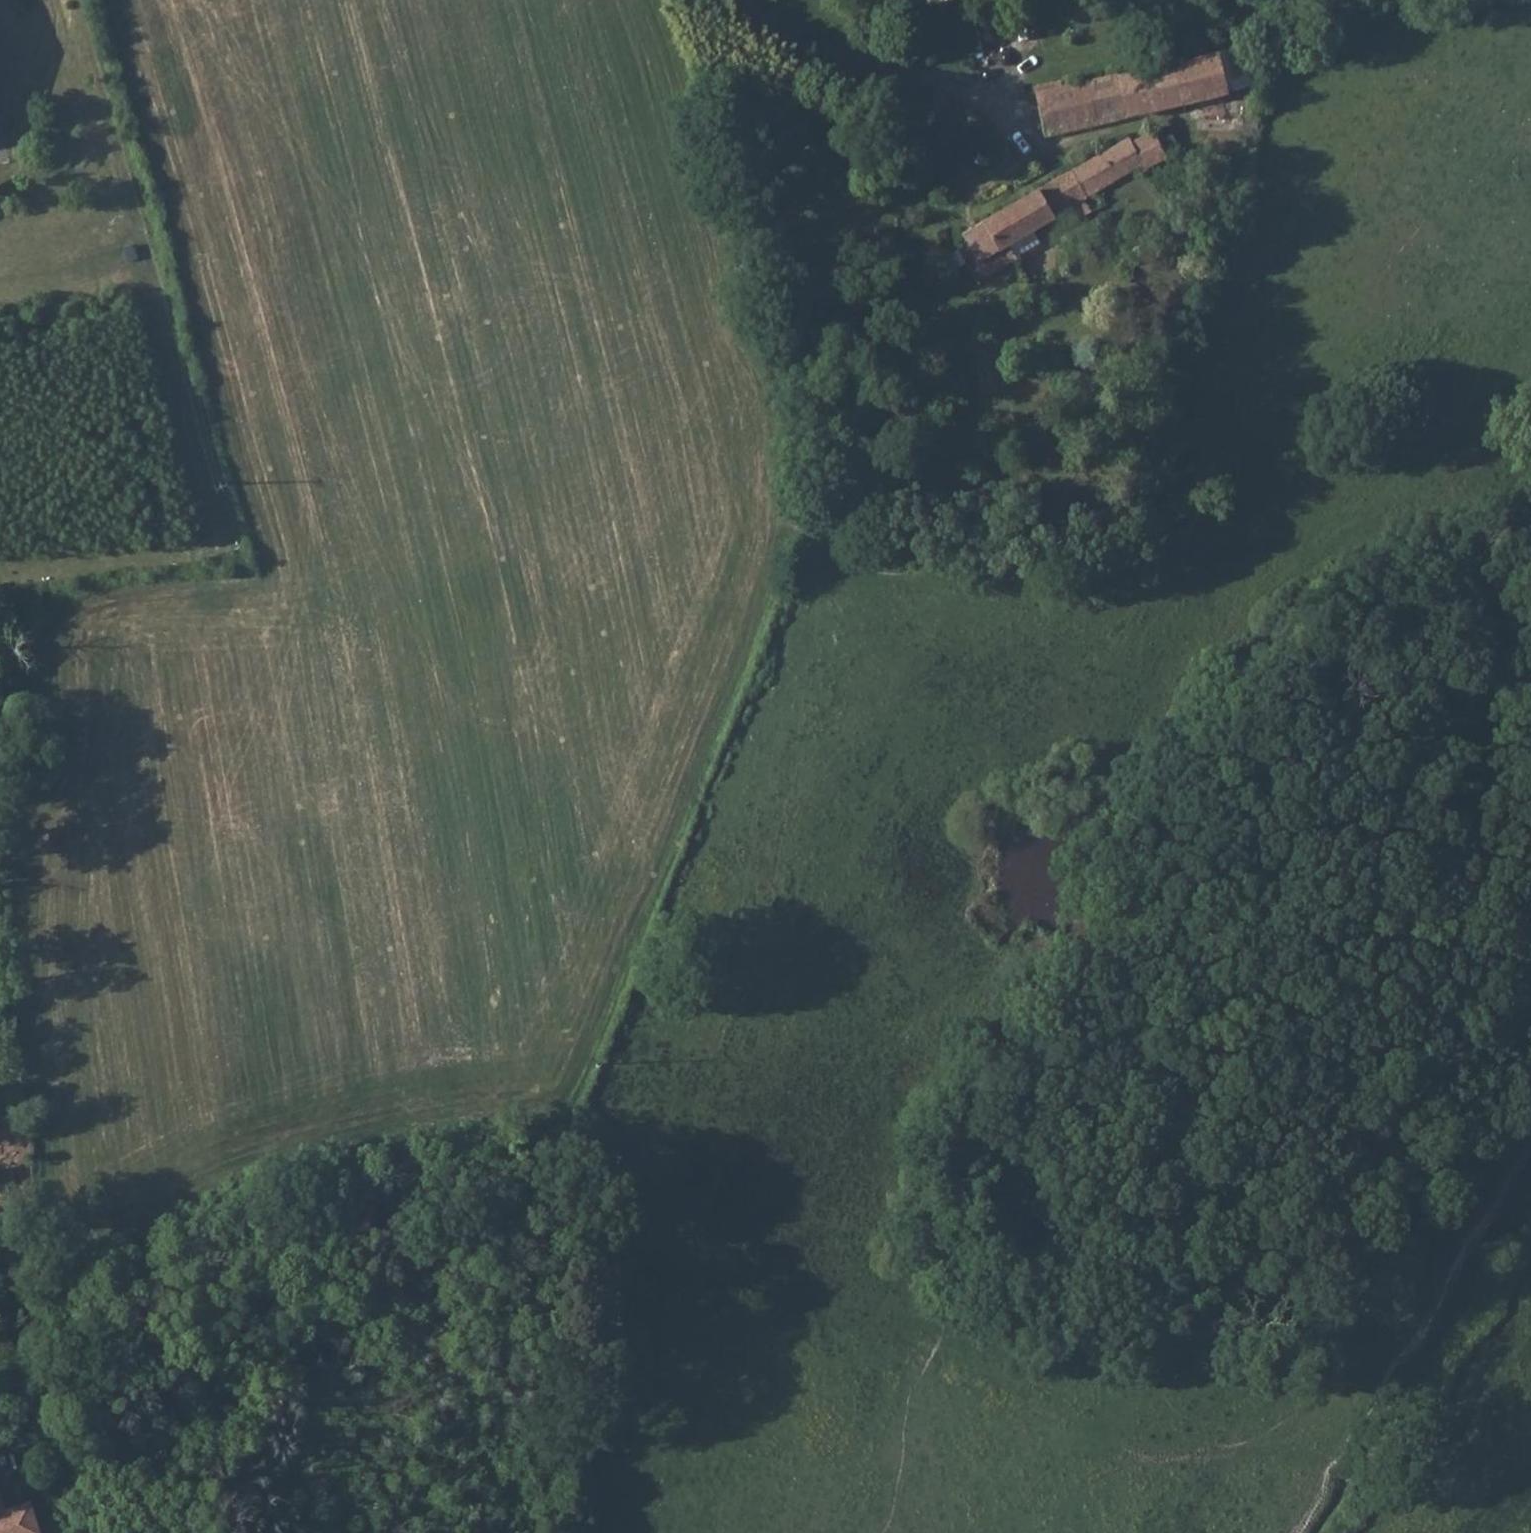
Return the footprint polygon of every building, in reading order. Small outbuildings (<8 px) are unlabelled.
[(1233,48),(1218,51),(1227,91),(1256,84),(1247,45),(1233,48)] [(1227,92),(1227,91),(1218,51),(1118,74),(1037,93),(1036,94),(1044,133),(1045,134),(1227,92)] [(1140,166),(1131,141),(1129,137),(961,233),(967,244),(957,249),(976,281),(1016,258),(1015,257),(1040,243),(1032,230),(1056,216),(1081,202),(1080,201),(1140,166)] [(1063,227),(1087,212),(1081,202),(1056,216),(1063,227)] [(30,1501),(5,1509),(0,1494),(0,1532),(40,1532),(30,1501)]
